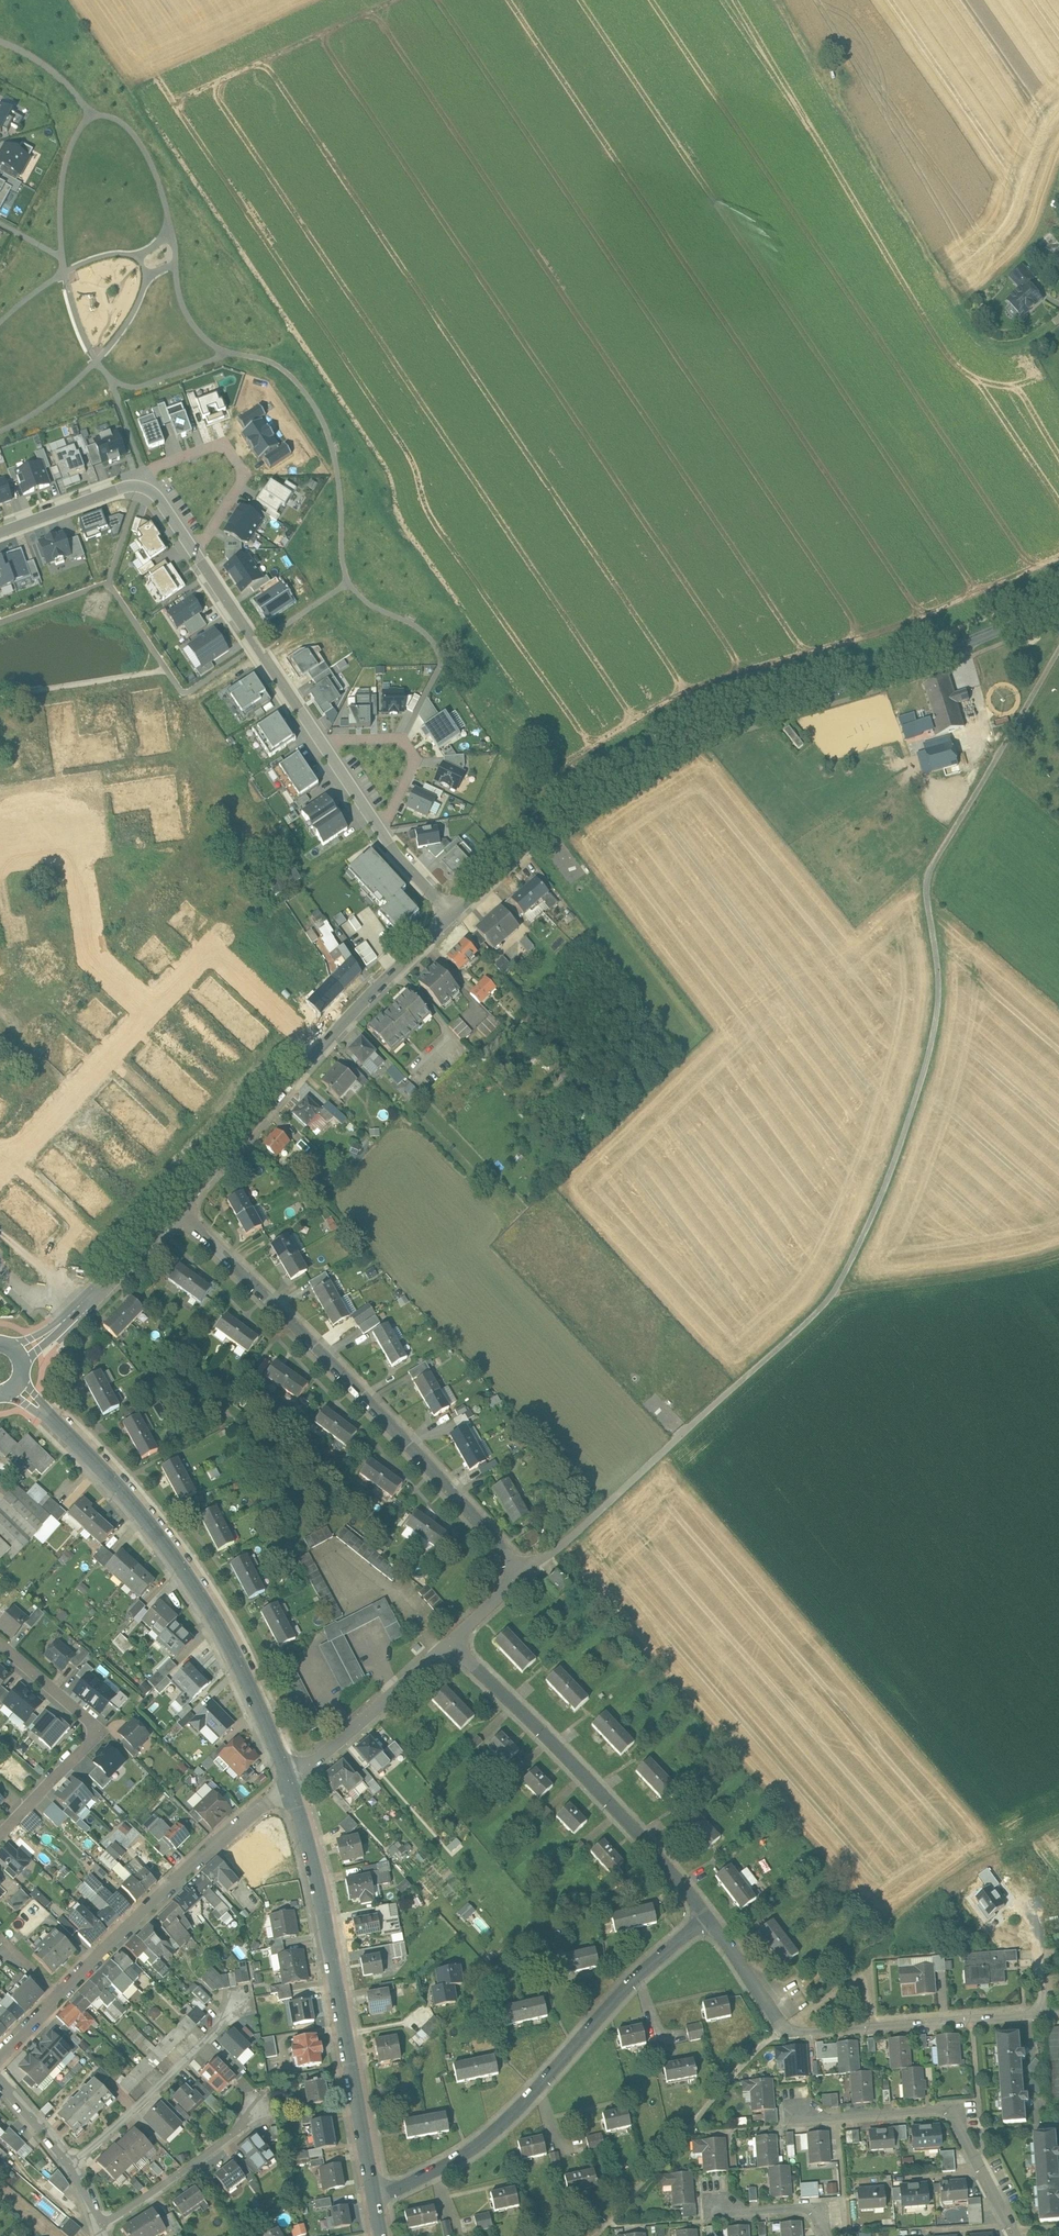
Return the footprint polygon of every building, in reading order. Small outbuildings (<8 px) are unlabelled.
[(13,112),(0,105),(0,135),(1,135),(3,131),(7,133),(11,126),(14,121),(9,119),(13,113),(13,112)] [(23,119),(13,113),(9,119),(14,121),(11,126),(17,129),(23,119)] [(0,156),(0,165),(2,166),(20,175),(33,150),(22,144),(18,152),(6,145),(0,156)] [(20,175),(2,166),(0,170),(0,172),(4,175),(16,181),(20,175)] [(4,175),(0,183),(12,189),(11,191),(16,194),(22,184),(16,181),(4,175)] [(11,191),(12,189),(0,183),(0,182),(0,210),(1,210),(11,191)] [(1053,238),(1042,248),(1054,262),(1058,258),(1058,245),(1053,238)] [(1023,266),(1011,277),(1021,288),(1028,283),(1034,278),(1023,266)] [(1021,288),(1008,301),(1023,317),(1042,299),(1028,283),(1021,288)] [(194,393),(188,396),(193,410),(199,408),(203,419),(206,418),(208,424),(225,418),(223,412),(226,411),(222,401),(220,402),(216,392),(196,400),(194,393)] [(165,425),(171,423),(166,410),(167,410),(164,404),(158,406),(158,408),(165,425)] [(166,410),(171,423),(177,439),(192,434),(182,405),(167,410),(166,410)] [(246,429),(247,431),(260,422),(259,420),(265,416),(259,407),(238,421),(244,430),(246,429)] [(154,415),(159,429),(165,426),(165,425),(158,408),(152,410),(154,415)] [(159,429),(154,415),(138,421),(149,450),(165,444),(159,429)] [(260,422),(247,431),(241,434),(247,442),(246,443),(253,453),(259,461),(264,457),(265,458),(264,459),(270,469),(291,455),(285,445),(279,449),(278,448),(279,447),(274,439),(267,428),(267,429),(262,421),(260,422)] [(96,445),(102,463),(103,464),(109,462),(110,464),(120,460),(119,458),(126,456),(117,433),(111,436),(110,434),(100,437),(101,439),(94,442),(96,445)] [(73,439),(76,445),(80,458),(89,455),(86,448),(82,436),(73,439)] [(76,445),(52,454),(62,481),(86,473),(80,458),(76,445)] [(102,463),(96,445),(86,448),(89,455),(93,467),(102,463)] [(41,463),(44,470),(50,468),(44,450),(35,454),(39,464),(41,463)] [(39,464),(31,467),(32,469),(25,471),(24,469),(18,471),(16,472),(19,481),(24,495),(50,486),(44,470),(41,463),(39,464)] [(13,484),(19,481),(16,472),(18,471),(17,467),(8,470),(13,484)] [(0,482),(0,504),(12,500),(5,481),(0,482)] [(282,489),(271,482),(264,492),(263,491),(257,501),(269,509),(277,514),(282,505),(285,507),(292,496),(282,489)] [(286,482),(282,489),(292,496),(297,489),(286,482)] [(250,512),(241,506),(232,519),(255,533),(263,521),(250,512)] [(266,515),(254,507),(250,512),(263,521),(266,523),(270,517),(266,515)] [(277,514),(269,509),(266,515),(270,517),(277,522),(280,516),(277,514)] [(104,511),(79,521),(86,541),(111,533),(113,537),(118,536),(124,516),(119,514),(107,519),(104,511)] [(135,542),(141,551),(161,538),(151,524),(149,525),(147,522),(136,518),(131,531),(137,533),(141,538),(135,542)] [(255,533),(232,519),(224,532),(230,536),(242,543),(248,543),(255,533)] [(63,534),(39,542),(47,564),(55,561),(56,565),(64,562),(63,558),(70,556),(71,556),(66,542),(63,534)] [(242,543),(230,536),(225,544),(225,550),(242,550),(242,543)] [(78,537),(66,542),(71,556),(70,556),(72,561),(85,556),(78,537)] [(169,550),(161,538),(141,551),(135,555),(143,567),(139,570),(142,576),(149,571),(155,567),(151,562),(169,550)] [(33,584),(33,582),(31,578),(32,578),(27,563),(22,549),(3,556),(4,558),(2,559),(6,570),(9,569),(14,584),(16,591),(33,584)] [(242,557),(242,550),(225,550),(225,556),(230,564),(242,557)] [(255,566),(249,557),(242,557),(230,564),(225,568),(233,581),(255,566)] [(14,584),(9,569),(6,570),(2,559),(0,559),(0,590),(14,584)] [(31,578),(33,582),(41,579),(34,561),(27,563),(32,578),(31,578)] [(149,571),(152,577),(169,566),(165,561),(155,567),(149,571)] [(149,579),(163,600),(185,586),(171,565),(169,566),(152,577),(149,579)] [(255,566),(233,581),(241,593),(251,587),(254,593),(260,590),(271,582),(267,576),(263,579),(255,566)] [(276,579),(271,582),(260,590),(264,595),(255,602),(267,619),(292,602),(276,579)] [(167,614),(177,629),(183,625),(199,615),(203,612),(193,597),(167,614)] [(207,626),(199,615),(183,625),(191,637),(207,626)] [(228,651),(214,630),(188,647),(201,666),(203,668),(211,662),(228,651)] [(300,650),(286,660),(299,680),(308,674),(325,663),(318,653),(315,655),(311,648),(300,650)] [(214,668),(211,662),(203,668),(201,666),(196,670),(201,677),(214,668)] [(308,674),(313,681),(329,670),(325,663),(308,674)] [(313,681),(318,689),(334,678),(329,670),(313,681)] [(949,675),(924,683),(931,705),(956,697),(955,693),(949,675)] [(253,676),(227,694),(245,720),(271,703),(253,676)] [(318,689),(311,694),(316,701),(314,702),(323,716),(333,709),(330,705),(338,699),(336,695),(343,691),(334,678),(318,689)] [(955,693),(956,697),(958,703),(969,699),(966,690),(955,693)] [(383,693),(384,713),(390,713),(390,714),(397,714),(397,712),(404,712),(404,708),(408,708),(413,697),(403,697),(403,692),(397,692),(397,691),(389,691),(389,693),(383,693)] [(415,695),(413,697),(408,708),(407,709),(413,712),(420,698),(415,695)] [(348,699),(349,728),(371,727),(371,716),(370,696),(355,697),(355,699),(348,699)] [(956,697),(931,705),(935,718),(938,725),(940,734),(964,726),(958,703),(956,697)] [(418,716),(425,726),(440,716),(427,698),(418,716)] [(438,750),(460,735),(445,713),(440,716),(425,726),(420,730),(426,739),(429,736),(438,750)] [(914,713),(898,718),(901,728),(917,723),(914,713)] [(278,714),(252,731),(270,757),(296,740),(278,714)] [(935,718),(930,720),(929,719),(924,720),(927,729),(934,727),(938,725),(935,718)] [(803,745),(789,727),(784,731),(798,749),(803,745)] [(950,736),(938,740),(940,747),(952,743),(950,736)] [(940,747),(926,751),(932,772),(958,764),(952,743),(940,747)] [(298,755),(272,772),(293,804),(319,787),(298,755)] [(444,757),(445,764),(462,772),(465,766),(464,755),(444,757)] [(450,787),(456,790),(464,774),(462,772),(445,764),(443,764),(435,781),(442,784),(441,785),(449,788),(450,787)] [(422,790),(440,798),(443,793),(425,785),(422,790)] [(427,816),(435,799),(415,790),(407,807),(427,816)] [(326,798),(302,814),(323,846),(347,830),(326,798)] [(418,848),(429,847),(440,845),(440,841),(437,827),(415,831),(409,832),(411,841),(417,840),(418,848)] [(448,856),(463,842),(458,837),(451,844),(444,851),(448,856)] [(440,845),(429,847),(429,849),(437,857),(444,851),(451,844),(446,840),(440,841),(440,845)] [(476,857),(463,842),(448,856),(440,863),(454,878),(476,857)] [(371,851),(363,858),(362,857),(349,869),(356,877),(355,879),(363,888),(364,887),(377,901),(376,901),(380,906),(382,904),(386,908),(379,914),(389,925),(390,924),(398,932),(419,913),(401,893),(406,889),(371,851)] [(552,887),(540,872),(534,877),(535,879),(547,892),(552,887)] [(547,892),(535,879),(523,890),(536,905),(541,900),(550,910),(558,904),(549,893),(548,894),(547,892)] [(536,905),(523,890),(511,900),(518,909),(524,915),(536,905)] [(511,900),(510,898),(505,903),(513,913),(518,909),(511,900)] [(207,921),(187,903),(169,923),(188,941),(207,921)] [(502,909),(477,930),(486,941),(494,949),(518,929),(502,909)] [(349,920),(356,931),(361,927),(354,917),(349,920)] [(329,925),(327,926),(326,925),(319,930),(323,937),(323,938),(321,939),(325,945),(334,939),(335,939),(331,933),(334,932),(329,925)] [(486,941),(478,930),(472,935),(480,946),(486,941)] [(175,954),(155,936),(137,956),(156,974),(175,954)] [(534,946),(526,937),(520,943),(528,952),(534,946)] [(334,939),(325,945),(324,946),(330,955),(338,950),(337,950),(340,948),(334,939)] [(366,942),(355,949),(359,955),(369,947),(366,942)] [(476,954),(464,942),(460,946),(460,947),(456,951),(448,958),(460,970),(476,954)] [(362,973),(344,946),(340,948),(337,950),(338,950),(342,957),(346,963),(339,971),(352,983),(362,973)] [(373,952),(369,947),(359,955),(363,960),(373,952)] [(338,950),(330,955),(334,962),(342,957),(338,950)] [(373,952),(363,960),(367,965),(377,957),(373,952)] [(513,966),(504,956),(494,965),(504,974),(513,966)] [(436,967),(430,972),(428,971),(423,975),(425,977),(419,983),(441,1006),(458,991),(436,967)] [(352,983),(339,971),(337,973),(336,971),(329,978),(331,979),(344,992),(344,991),(352,983)] [(331,979),(308,1003),(321,1015),(344,992),(331,979)] [(480,985),(471,994),(480,1003),(489,994),(480,985)] [(396,1006),(384,1018),(383,1017),(369,1029),(391,1052),(403,1040),(404,1041),(418,1028),(417,1026),(430,1015),(409,992),(395,1005),(396,1006)] [(116,1017),(97,999),(78,1019),(97,1037),(116,1017)] [(500,1024),(491,1015),(477,1028),(487,1038),(500,1024)] [(459,1017),(449,1026),(462,1040),(472,1032),(459,1017)] [(361,1039),(355,1045),(354,1043),(349,1049),(350,1050),(349,1051),(362,1065),(369,1059),(378,1069),(382,1064),(384,1062),(361,1039)] [(401,1074),(393,1064),(387,1070),(395,1079),(401,1074)] [(339,1065),(328,1077),(327,1076),(322,1081),(330,1089),(329,1090),(339,1099),(356,1081),(356,1080),(346,1071),(339,1065)] [(365,1078),(353,1065),(346,1071),(356,1080),(356,1081),(359,1084),(365,1078)] [(412,1095),(418,1089),(412,1082),(405,1088),(412,1095)] [(0,1098),(0,1118),(9,1103),(0,1098)] [(320,1110),(307,1098),(294,1113),(307,1125),(318,1114),(329,1123),(334,1117),(323,1107),(320,1110)] [(277,1131),(264,1145),(276,1156),(289,1142),(277,1131)] [(310,1149),(301,1140),(297,1145),(306,1153),(310,1149)] [(243,1192),(227,1200),(237,1217),(252,1209),(243,1192)] [(252,1209),(237,1217),(247,1234),(262,1226),(252,1209)] [(287,1237),(272,1245),(282,1262),(297,1254),(287,1237)] [(297,1254),(282,1262),(292,1279),(307,1271),(297,1254)] [(185,1291),(195,1277),(179,1265),(169,1279),(185,1291)] [(201,1302),(211,1289),(195,1277),(185,1291),(191,1295),(186,1303),(193,1308),(198,1301),(201,1302)] [(329,1283),(314,1291),(324,1308),(339,1300),(329,1283)] [(143,1310),(131,1298),(118,1312),(130,1324),(143,1310)] [(339,1300),(324,1308),(334,1326),(349,1317),(339,1300)] [(201,1311),(207,1316),(215,1306),(209,1301),(201,1311)] [(368,1305),(352,1316),(357,1325),(374,1314),(368,1305)] [(130,1324),(118,1312),(104,1326),(117,1338),(130,1324)] [(232,1340),(242,1326),(226,1315),(216,1329),(232,1340)] [(387,1324),(372,1333),(382,1350),(397,1341),(387,1324)] [(248,1352),(258,1338),(242,1326),(232,1340),(248,1352)] [(397,1341),(382,1350),(392,1367),(407,1358),(397,1341)] [(282,1387),(292,1373),(276,1362),(266,1376),(282,1387)] [(425,1362),(408,1372),(413,1379),(430,1369),(425,1362)] [(94,1397),(110,1389),(101,1372),(85,1380),(94,1397)] [(297,1399),(308,1384),(292,1373),(282,1387),(297,1399)] [(429,1374),(415,1382),(424,1399),(439,1391),(429,1374)] [(104,1414),(119,1406),(110,1389),(94,1397),(104,1414)] [(439,1391),(424,1399),(434,1416),(449,1408),(439,1391)] [(459,1427),(474,1416),(465,1404),(456,1411),(459,1416),(454,1420),(459,1427)] [(331,1434),(341,1420),(325,1408),(315,1422),(331,1434)] [(133,1440),(148,1432),(139,1415),(124,1423),(133,1440)] [(346,1445),(356,1432),(341,1420),(331,1434),(346,1445)] [(466,1427),(451,1436),(460,1453),(475,1444),(466,1427)] [(41,1448),(28,1434),(17,1445),(1,1429),(0,1430),(0,1451),(7,1458),(11,1453),(23,1465),(41,1448)] [(142,1457),(157,1449),(148,1432),(133,1440),(142,1457)] [(485,1461),(475,1444),(460,1453),(470,1470),(485,1461)] [(41,1448),(23,1465),(32,1474),(36,1469),(41,1474),(55,1461),(41,1448)] [(178,1459),(162,1467),(172,1484),(187,1476),(178,1459)] [(376,1486),(386,1471),(371,1460),(360,1474),(376,1486)] [(392,1497),(402,1483),(386,1471),(376,1486),(392,1497)] [(187,1476),(172,1484),(181,1501),(196,1493),(187,1476)] [(508,1479),(492,1489),(503,1507),(519,1498),(508,1479)] [(25,1534),(31,1540),(52,1517),(42,1507),(17,1486),(0,1504),(0,1560),(25,1534)] [(61,1507),(50,1497),(42,1507),(52,1517),(61,1507)] [(83,1498),(68,1515),(84,1529),(96,1515),(90,1509),(92,1507),(83,1498)] [(519,1498),(503,1507),(513,1525),(529,1516),(519,1498)] [(61,1507),(52,1517),(58,1522),(66,1512),(61,1507)] [(210,1533),(225,1525),(216,1508),(201,1516),(210,1533)] [(422,1537),(432,1523),(416,1512),(406,1526),(421,1536),(422,1537)] [(113,1530),(96,1515),(84,1529),(101,1544),(113,1530)] [(438,1549),(448,1535),(432,1523),(422,1537),(437,1548),(438,1549)] [(219,1550),(234,1543),(225,1525),(210,1533),(219,1550)] [(327,1526),(304,1538),(310,1549),(333,1537),(327,1526)] [(400,1572),(344,1527),(336,1536),(392,1581),(400,1572)] [(525,1535),(532,1546),(543,1539),(536,1528),(525,1535)] [(422,1537),(421,1536),(416,1542),(432,1554),(437,1548),(422,1537)] [(103,1546),(93,1557),(98,1562),(109,1550),(103,1546)] [(109,1550),(98,1562),(104,1567),(114,1555),(109,1550)] [(138,1567),(121,1551),(106,1568),(123,1583),(125,1581),(138,1567)] [(343,1616),(309,1553),(298,1558),(332,1621),(343,1616)] [(246,1556),(231,1564),(240,1582),(255,1574),(246,1556)] [(138,1567),(125,1581),(141,1596),(154,1582),(138,1567)] [(255,1574),(240,1582),(249,1599),(264,1591),(255,1574)] [(556,1574),(546,1584),(557,1597),(568,1587),(556,1574)] [(449,1609),(428,1584),(419,1592),(440,1617),(449,1609)] [(385,1599),(373,1605),(379,1616),(390,1610),(385,1599)] [(139,1600),(128,1612),(135,1618),(146,1606),(139,1600)] [(177,1618),(159,1602),(142,1620),(160,1637),(174,1622),(177,1618)] [(277,1604),(262,1612),(271,1629),(286,1622),(277,1604)] [(373,1605),(337,1624),(336,1622),(324,1629),(331,1641),(320,1647),(342,1690),(365,1678),(343,1636),(379,1617),(379,1616),(373,1605)] [(0,1624),(0,1626),(13,1638),(25,1623),(28,1620),(28,1619),(14,1607),(0,1624)] [(38,1608),(28,1619),(28,1620),(25,1623),(32,1629),(45,1614),(38,1608)] [(403,1635),(390,1610),(379,1616),(379,1617),(392,1641),(403,1635)] [(160,1637),(158,1639),(177,1657),(193,1640),(174,1622),(160,1637)] [(286,1622),(271,1629),(279,1647),(294,1639),(286,1622)] [(508,1657),(522,1644),(507,1629),(494,1642),(508,1657)] [(134,1646),(121,1634),(112,1642),(125,1656),(134,1646)] [(58,1641),(46,1655),(62,1670),(69,1661),(74,1656),(58,1641)] [(523,1672),(537,1660),(522,1644),(508,1657),(523,1672)] [(82,1646),(74,1656),(69,1661),(77,1668),(90,1653),(82,1646)] [(170,1659),(158,1671),(165,1678),(167,1676),(177,1666),(170,1659)] [(87,1663),(77,1675),(83,1681),(89,1674),(94,1670),(87,1663)] [(180,1672),(199,1693),(210,1681),(201,1672),(198,1675),(188,1664),(180,1672)] [(2,1686),(10,1676),(0,1667),(0,1688),(2,1686)] [(323,1724),(294,1668),(282,1674),(311,1730),(323,1724)] [(561,1696),(574,1683),(560,1668),(546,1680),(561,1696)] [(158,1671),(148,1681),(155,1687),(165,1678),(158,1671)] [(199,1693),(180,1672),(173,1679),(185,1692),(173,1704),(180,1711),(188,1704),(199,1693)] [(89,1674),(83,1681),(75,1691),(88,1702),(88,1701),(102,1685),(89,1674)] [(155,1687),(155,1688),(160,1693),(172,1681),(167,1676),(165,1678),(155,1687)] [(575,1711),(589,1698),(574,1683),(561,1696),(575,1711)] [(12,1694),(4,1703),(15,1712),(31,1694),(20,1685),(12,1694)] [(115,1696),(102,1685),(88,1701),(88,1702),(101,1713),(109,1703),(115,1696)] [(446,1714),(460,1701),(445,1686),(432,1699),(446,1714)] [(2,1706),(4,1703),(12,1694),(7,1690),(0,1698),(0,1705),(2,1706)] [(128,1698),(119,1691),(115,1696),(109,1703),(118,1710),(128,1698)] [(31,1694),(15,1712),(26,1721),(26,1722),(33,1713),(42,1703),(31,1694)] [(199,1730),(205,1724),(219,1738),(233,1724),(211,1701),(206,1706),(204,1707),(204,1708),(197,1715),(198,1716),(191,1723),(199,1730)] [(461,1729),(474,1716),(460,1701),(446,1714),(461,1729)] [(188,1704),(180,1711),(177,1714),(182,1719),(190,1711),(192,1709),(188,1704)] [(38,1717),(34,1722),(44,1731),(55,1719),(55,1718),(45,1710),(38,1717)] [(182,1719),(178,1723),(183,1728),(195,1716),(190,1711),(182,1719)] [(606,1740),(620,1727),(605,1712),(592,1725),(606,1740)] [(38,1717),(33,1713),(26,1722),(26,1721),(23,1725),(28,1729),(34,1722),(38,1717)] [(58,1722),(55,1719),(44,1731),(34,1722),(28,1729),(51,1749),(70,1727),(60,1719),(58,1722)] [(134,1720),(120,1734),(125,1739),(135,1749),(138,1746),(141,1746),(146,1741),(146,1738),(149,1735),(134,1720)] [(621,1755),(634,1742),(620,1727),(606,1740),(621,1755)] [(518,1751),(501,1733),(487,1746),(505,1764),(518,1751)] [(477,1735),(466,1746),(472,1752),(483,1741),(477,1735)] [(228,1748),(221,1755),(231,1765),(248,1748),(238,1738),(228,1748)] [(381,1752),(369,1738),(356,1750),(362,1757),(360,1759),(362,1761),(364,1760),(368,1764),(375,1758),(377,1760),(375,1761),(382,1769),(389,1763),(381,1753),(381,1752)] [(135,1749),(125,1739),(120,1743),(134,1758),(139,1753),(135,1749)] [(403,1751),(394,1741),(388,1747),(396,1757),(403,1751)] [(224,1743),(209,1757),(214,1762),(221,1755),(228,1748),(224,1743)] [(109,1746),(105,1751),(104,1750),(101,1750),(97,1754),(97,1757),(98,1758),(94,1762),(98,1766),(110,1777),(125,1762),(109,1746)] [(248,1748),(231,1765),(241,1775),(241,1776),(250,1767),(258,1759),(248,1748)] [(650,1786),(664,1774),(649,1758),(636,1771),(650,1786)] [(355,1776),(342,1761),(335,1768),(353,1790),(363,1781),(356,1774),(355,1776)] [(110,1777),(98,1766),(89,1776),(103,1789),(113,1779),(110,1777)] [(250,1767),(241,1776),(241,1775),(240,1776),(245,1781),(254,1772),(250,1767)] [(335,1768),(322,1778),(334,1792),(341,1785),(349,1794),(353,1790),(335,1768)] [(372,1778),(364,1768),(358,1773),(367,1783),(372,1778)] [(535,1768),(522,1781),(539,1799),(552,1786),(535,1768)] [(511,1771),(500,1781),(506,1787),(517,1777),(511,1771)] [(665,1802),(678,1789),(664,1774),(650,1786),(665,1802)] [(84,1789),(72,1778),(64,1787),(84,1806),(92,1798),(93,1797),(84,1789)] [(217,1786),(212,1781),(207,1786),(212,1791),(217,1786)] [(207,1786),(206,1784),(196,1793),(203,1800),(213,1791),(212,1791),(207,1786)] [(101,1797),(89,1785),(84,1789),(93,1797),(92,1798),(97,1802),(101,1797)] [(226,1796),(217,1786),(212,1791),(213,1791),(222,1800),(226,1796)] [(84,1806),(64,1787),(55,1795),(68,1807),(76,1815),(77,1815),(84,1806)] [(222,1800),(213,1791),(203,1800),(221,1818),(230,1809),(222,1800)] [(203,1800),(196,1793),(187,1802),(193,1809),(194,1809),(203,1800)] [(346,1803),(338,1793),(332,1798),(341,1808),(346,1803)] [(221,1818),(203,1800),(194,1809),(203,1819),(211,1828),(221,1818)] [(63,1812),(54,1803),(44,1813),(54,1823),(58,1818),(62,1823),(68,1817),(63,1812)] [(586,1821),(569,1804),(556,1816),(573,1834),(586,1821)] [(546,1806),(534,1817),(540,1823),(551,1812),(546,1806)] [(76,1815),(68,1807),(63,1812),(68,1817),(76,1824),(81,1819),(77,1815),(76,1815)] [(692,1835),(706,1822),(691,1807),(678,1819),(692,1835)] [(203,1819),(194,1809),(193,1809),(188,1813),(198,1823),(203,1819)] [(40,1820),(33,1813),(29,1817),(36,1824),(40,1820)] [(349,1816),(339,1824),(348,1834),(357,1825),(349,1816)] [(29,1817),(21,1825),(28,1832),(36,1824),(29,1817)] [(171,1830),(162,1820),(149,1832),(159,1842),(162,1839),(171,1848),(172,1846),(176,1849),(183,1842),(171,1830)] [(707,1850),(720,1837),(706,1822),(692,1835),(707,1850)] [(182,1827),(178,1823),(171,1830),(183,1842),(190,1835),(186,1832),(188,1830),(183,1825),(182,1827)] [(22,1826),(13,1835),(17,1839),(26,1831),(22,1826)] [(359,1836),(337,1841),(341,1861),(363,1856),(359,1836)] [(230,1850),(250,1875),(266,1863),(246,1838),(230,1850)] [(448,1845),(451,1850),(462,1844),(458,1838),(448,1845)] [(159,1842),(154,1847),(163,1856),(171,1848),(162,1839),(159,1842)] [(603,1840),(590,1852),(610,1874),(623,1862),(603,1840)] [(580,1841),(569,1851),(574,1857),(585,1847),(580,1841)] [(126,1852),(115,1842),(110,1846),(121,1857),(126,1852)] [(8,1846),(0,1854),(0,1857),(9,1866),(18,1875),(19,1875),(28,1865),(28,1864),(15,1852),(8,1846)] [(32,1860),(20,1848),(15,1852),(28,1864),(32,1860)] [(119,1864),(105,1851),(98,1859),(99,1859),(112,1871),(111,1871),(112,1871),(119,1864)] [(238,1883),(218,1859),(202,1874),(212,1885),(218,1881),(227,1892),(238,1883)] [(124,1869),(119,1864),(112,1871),(112,1872),(114,1870),(126,1883),(122,1887),(136,1902),(146,1893),(133,1878),(132,1878),(124,1869)] [(376,1864),(362,1867),(364,1873),(372,1872),(378,1870),(376,1864)] [(108,1875),(97,1865),(92,1870),(102,1880),(108,1875)] [(145,1870),(138,1875),(128,1865),(124,1869),(132,1878),(133,1878),(146,1893),(147,1892),(147,1893),(157,1883),(145,1870)] [(728,1893),(743,1882),(731,1865),(716,1877),(728,1893)] [(18,1875),(9,1866),(4,1870),(14,1879),(18,1875)] [(979,1876),(989,1888),(991,1887),(993,1889),(999,1884),(988,1869),(979,1876)] [(372,1875),(346,1880),(349,1900),(361,1898),(362,1903),(372,1901),(369,1887),(390,1883),(388,1872),(378,1873),(378,1870),(372,1872),(372,1875)] [(212,1885),(202,1874),(188,1888),(199,1898),(202,1895),(209,1889),(212,1885)] [(117,1896),(114,1899),(91,1877),(84,1884),(85,1884),(84,1884),(109,1908),(120,1919),(130,1908),(117,1896)] [(405,1880),(398,1887),(403,1892),(410,1886),(405,1880)] [(741,1910),(756,1899),(743,1882),(728,1893),(741,1910)] [(109,1908),(84,1884),(79,1890),(97,1906),(98,1905),(102,1910),(96,1916),(109,1929),(120,1919),(109,1908)] [(994,1913),(1005,1905),(993,1889),(991,1887),(989,1888),(976,1897),(981,1904),(977,1906),(988,1921),(996,1915),(994,1913)] [(46,1907),(51,1901),(36,1888),(31,1894),(46,1907)] [(188,1888),(183,1893),(182,1892),(178,1897),(173,1903),(185,1915),(187,1918),(192,1913),(190,1911),(200,1900),(199,1898),(188,1888)] [(30,1898),(21,1889),(7,1903),(17,1912),(30,1898)] [(223,1904),(209,1889),(202,1895),(206,1899),(204,1902),(214,1912),(223,1904)] [(185,1915),(173,1903),(157,1919),(161,1923),(161,1928),(162,1928),(171,1938),(179,1946),(181,1948),(192,1937),(186,1932),(192,1927),(183,1916),(185,1915)] [(389,1904),(375,1907),(376,1914),(388,1911),(390,1911),(389,1904)] [(656,1923),(652,1905),(631,1909),(636,1928),(656,1923)] [(82,1907),(69,1920),(81,1931),(79,1934),(91,1947),(107,1931),(94,1919),(82,1907)] [(636,1928),(631,1909),(611,1914),(615,1932),(636,1928)] [(388,1911),(376,1914),(376,1915),(354,1919),(357,1937),(379,1933),(380,1937),(392,1934),(391,1930),(400,1928),(398,1916),(391,1917),(390,1911),(388,1911)] [(292,1912),(272,1915),(276,1938),(277,1939),(282,1938),(296,1936),(292,1912)] [(77,1930),(63,1916),(58,1921),(72,1935),(77,1930)] [(773,1920),(758,1931),(771,1948),(785,1937),(773,1920)] [(148,1949),(158,1939),(153,1934),(153,1929),(150,1925),(137,1937),(136,1936),(136,1937),(148,1949)] [(57,1931),(33,1955),(52,1974),(75,1950),(57,1931)] [(136,1937),(126,1947),(137,1959),(143,1953),(150,1960),(147,1962),(158,1973),(165,1966),(158,1959),(148,1949),(136,1937)] [(785,1937),(771,1948),(783,1965),(798,1954),(785,1937)] [(158,1939),(148,1949),(158,1959),(163,1955),(168,1960),(176,1953),(174,1951),(179,1946),(171,1938),(166,1943),(162,1943),(158,1939)] [(276,1938),(267,1940),(268,1948),(271,1948),(283,1946),(282,1938),(277,1939),(276,1938)] [(404,1942),(390,1945),(392,1958),(407,1956),(404,1942)] [(283,1946),(271,1948),(272,1956),(280,1954),(279,1954),(285,1953),(283,1946)] [(599,1966),(595,1947),(575,1952),(579,1971),(599,1966)] [(285,1953),(279,1954),(280,1954),(272,1956),(271,1956),(273,1970),(282,1969),(304,1965),(301,1950),(285,1953)] [(1017,1950),(1006,1951),(1007,1962),(1018,1961),(1017,1950)] [(991,1952),(991,1959),(1001,1958),(1001,1962),(1007,1962),(1006,1951),(991,1952)] [(133,1964),(121,1952),(111,1962),(123,1974),(133,1984),(135,1981),(138,1978),(129,1968),(133,1964)] [(579,1971),(575,1952),(554,1957),(559,1975),(579,1971)] [(962,1961),(965,1961),(991,1959),(991,1952),(962,1954),(962,1961)] [(380,1955),(361,1959),(364,1975),(383,1972),(380,1955)] [(933,1957),(933,1965),(934,1965),(935,1972),(946,1971),(945,1956),(933,1957)] [(933,1965),(933,1957),(900,1959),(900,1967),(933,1965)] [(991,1959),(965,1961),(966,1969),(969,1968),(970,1981),(990,1980),(990,1983),(1006,1982),(1005,1970),(1002,1971),(1001,1962),(1001,1958),(991,1959)] [(123,1974),(111,1962),(100,1973),(111,1985),(122,1995),(133,1984),(123,1974)] [(304,1965),(282,1969),(282,1970),(281,1972),(283,1981),(285,1982),(285,1984),(289,1984),(306,1981),(304,1965)] [(933,1965),(900,1967),(901,1984),(919,1983),(920,1993),(918,1993),(918,1994),(936,1993),(935,1972),(934,1965),(933,1965)] [(220,1975),(212,1967),(201,1979),(213,1992),(215,1990),(224,1988),(229,1987),(227,1974),(220,1975)] [(457,1967),(437,1971),(440,1987),(433,1989),(435,2000),(437,2000),(438,2006),(456,2002),(453,1985),(462,1983),(460,1972),(458,1972),(457,1967)] [(247,1969),(241,1970),(243,1983),(249,1982),(247,1969)] [(241,1970),(234,1971),(236,1984),(243,1983),(241,1970)] [(234,1971),(227,1972),(227,1974),(229,1987),(236,1986),(236,1984),(234,1971)] [(111,1985),(100,1973),(90,1983),(101,1994),(102,1994),(111,2003),(123,2014),(126,2010),(108,1992),(105,1991),(111,1985)] [(43,1994),(25,1977),(16,1987),(34,2004),(43,1994)] [(393,1982),(380,1984),(381,1991),(389,1990),(394,1989),(393,1982)] [(101,1994),(90,1983),(79,1994),(90,2005),(99,1997),(102,1994),(101,1994)] [(285,1984),(270,1986),(271,1994),(277,1993),(290,1990),(289,1984),(285,1984)] [(34,2004),(16,1987),(7,1996),(8,1997),(25,2013),(25,2014),(34,2004)] [(211,1999),(198,1987),(192,1993),(205,2005),(211,1999)] [(290,1990),(277,1993),(279,2000),(291,1997),(290,1990)] [(381,1991),(367,1993),(370,2013),(392,2009),(389,1990),(381,1991)] [(90,2005),(79,1994),(70,2003),(82,2015),(85,2012),(91,2006),(90,2005)] [(111,2003),(102,1994),(99,1997),(100,2000),(107,2008),(111,2003)] [(4,2001),(0,1998),(0,2006),(6,2011),(16,2022),(17,2022),(25,2014),(25,2013),(8,1997),(4,2001)] [(548,2015),(543,1997),(523,2002),(527,2020),(548,2015)] [(204,2005),(197,1998),(192,2002),(202,2012),(206,2007),(204,2005)] [(726,1998),(702,2003),(706,2021),(730,2016),(726,1998)] [(302,2001),(290,2003),(295,2024),(314,2021),(309,2000),(302,2001)] [(527,2020),(523,2002),(502,2007),(507,2025),(527,2020)] [(70,2003),(57,2016),(64,2024),(69,2028),(80,2017),(82,2015),(70,2003)] [(123,2014),(111,2003),(107,2008),(118,2019),(123,2014)] [(0,2015),(0,2025),(7,2032),(17,2022),(16,2022),(6,2011),(1,2016),(0,2015)] [(94,2021),(85,2012),(82,2015),(91,2024),(94,2021)] [(91,2024),(82,2015),(80,2017),(83,2020),(77,2026),(83,2032),(91,2024)] [(187,2016),(177,2027),(186,2036),(197,2025),(187,2016)] [(444,2025),(434,2016),(421,2029),(429,2037),(430,2039),(444,2025)] [(700,2022),(685,2026),(689,2040),(704,2037),(700,2022)] [(75,2034),(69,2028),(64,2024),(60,2029),(66,2034),(70,2038),(75,2034)] [(642,2025),(618,2030),(622,2048),(646,2043),(642,2025)] [(186,2036),(177,2027),(166,2038),(175,2047),(186,2036)] [(429,2037),(421,2030),(416,2034),(424,2042),(429,2037)] [(233,2031),(220,2044),(237,2060),(250,2047),(233,2031)] [(60,2040),(52,2033),(42,2044),(42,2045),(43,2045),(61,2062),(71,2052),(60,2040)] [(1020,2033),(998,2035),(1001,2079),(1023,2077),(1022,2059),(1026,2058),(1025,2052),(1021,2052),(1020,2033)] [(70,2038),(66,2034),(60,2040),(71,2052),(74,2054),(80,2048),(70,2038)] [(316,2035),(293,2039),(295,2049),(291,2049),(293,2059),(297,2058),(298,2068),(321,2063),(319,2054),(323,2053),(321,2044),(318,2045),(316,2035)] [(926,2035),(919,2035),(920,2048),(927,2048),(926,2035)] [(958,2035),(937,2036),(940,2067),(960,2065),(958,2035)] [(274,2036),(262,2038),(265,2057),(277,2055),(274,2036)] [(175,2047),(166,2038),(157,2047),(167,2056),(175,2047)] [(397,2038),(375,2041),(379,2062),(401,2058),(397,2038)] [(874,2038),(867,2039),(868,2052),(875,2051),(874,2038)] [(908,2038),(889,2039),(891,2070),(902,2069),(910,2068),(908,2038)] [(657,2041),(649,2043),(653,2058),(661,2056),(657,2041)] [(838,2043),(823,2044),(824,2059),(839,2058),(840,2074),(851,2073),(859,2072),(856,2041),(838,2043)] [(823,2042),(816,2042),(817,2059),(824,2059),(823,2044),(823,2042)] [(61,2062),(43,2045),(42,2045),(31,2057),(30,2058),(49,2075),(54,2080),(66,2067),(61,2062)] [(805,2046),(784,2047),(784,2048),(775,2049),(776,2060),(785,2059),(786,2078),(807,2076),(805,2046)] [(167,2056),(157,2047),(153,2052),(162,2061),(167,2056)] [(162,2061),(153,2052),(146,2059),(155,2067),(155,2068),(162,2061)] [(498,2074),(494,2056),(474,2060),(478,2078),(498,2074)] [(49,2075),(30,2058),(31,2057),(30,2057),(19,2068),(37,2084),(39,2086),(49,2075)] [(145,2058),(136,2067),(146,2077),(155,2067),(146,2059),(145,2058)] [(228,2072),(216,2059),(200,2075),(207,2081),(216,2091),(220,2094),(235,2079),(228,2072)] [(693,2059),(664,2064),(667,2082),(696,2076),(693,2059)] [(478,2078),(474,2060),(453,2065),(457,2083),(478,2078)] [(110,2076),(100,2067),(90,2077),(93,2080),(94,2079),(100,2086),(110,2076)] [(136,2067),(119,2085),(129,2094),(146,2077),(136,2067)] [(233,2067),(228,2072),(235,2079),(237,2081),(242,2076),(233,2067)] [(910,2068),(902,2069),(904,2099),(923,2098),(922,2089),(926,2089),(925,2081),(922,2082),(921,2067),(910,2068)] [(859,2072),(851,2073),(853,2104),(872,2102),(870,2071),(859,2072)] [(306,2073),(293,2075),(294,2083),(307,2081),(306,2073)] [(37,2084),(27,2075),(22,2080),(32,2089),(37,2084)] [(1023,2077),(1001,2079),(1004,2123),(1027,2121),(1025,2102),(1029,2102),(1029,2095),(1025,2096),(1023,2077)] [(72,2099),(67,2104),(68,2106),(58,2116),(75,2133),(80,2127),(82,2129),(104,2106),(103,2105),(112,2097),(100,2086),(94,2079),(93,2080),(86,2088),(85,2087),(80,2091),(81,2093),(73,2101),(72,2099)] [(771,2079),(742,2081),(743,2092),(751,2092),(753,2111),(764,2111),(764,2110),(773,2109),(771,2079)] [(313,2081),(307,2083),(310,2099),(311,2106),(312,2106),(327,2103),(324,2088),(325,2088),(324,2080),(317,2081),(317,2080),(313,2081)] [(216,2091),(207,2081),(202,2086),(211,2095),(216,2091)] [(211,2095),(202,2086),(197,2091),(206,2100),(211,2095)] [(192,2094),(185,2087),(173,2098),(188,2113),(202,2100),(195,2092),(192,2094)] [(838,2094),(830,2095),(831,2106),(831,2107),(839,2107),(838,2094)] [(822,2106),(824,2107),(831,2106),(830,2095),(821,2095),(822,2106)] [(310,2099),(300,2101),(301,2110),(312,2109),(312,2106),(311,2106),(310,2099)] [(181,2116),(168,2102),(163,2107),(176,2120),(181,2116)] [(163,2107),(158,2111),(156,2109),(145,2120),(165,2141),(166,2141),(164,2138),(178,2124),(181,2127),(182,2126),(176,2120),(163,2107)] [(627,2109),(602,2114),(606,2132),(631,2127),(627,2109)] [(449,2131),(445,2113),(425,2117),(428,2135),(449,2131)] [(315,2114),(302,2116),(303,2124),(311,2123),(310,2122),(316,2121),(315,2114)] [(428,2135),(425,2117),(404,2121),(408,2139),(428,2135)] [(316,2121),(310,2122),(311,2123),(313,2136),(334,2132),(331,2118),(316,2121)] [(939,2125),(912,2127),(914,2148),(940,2146),(939,2125)] [(277,2126),(270,2127),(272,2140),(279,2139),(277,2126)] [(906,2126),(898,2126),(899,2139),(907,2139),(906,2126)] [(9,2127),(3,2133),(4,2133),(0,2137),(11,2147),(20,2138),(9,2127)] [(151,2136),(142,2127),(138,2131),(147,2141),(151,2136)] [(138,2131),(135,2129),(126,2138),(143,2156),(153,2147),(147,2141),(138,2131)] [(892,2129),(869,2131),(870,2150),(894,2148),(893,2140),(892,2129)] [(334,2132),(313,2136),(315,2149),(315,2150),(321,2149),(336,2146),(334,2132)] [(827,2132),(808,2133),(810,2164),(830,2162),(827,2132)] [(1034,2134),(1038,2178),(1058,2176),(1058,2170),(1058,2158),(1058,2151),(1056,2132),(1034,2134)] [(601,2134),(586,2137),(590,2152),(605,2148),(601,2134)] [(275,2159),(256,2135),(240,2148),(248,2158),(258,2171),(258,2172),(275,2159)] [(775,2135),(756,2137),(759,2168),(770,2167),(778,2166),(775,2135)] [(543,2137),(518,2142),(522,2160),(546,2155),(543,2137)] [(26,2144),(20,2138),(11,2147),(17,2152),(26,2144)] [(143,2156),(126,2138),(117,2147),(133,2163),(135,2165),(143,2156)] [(723,2139),(703,2141),(694,2142),(695,2152),(705,2151),(705,2162),(704,2162),(705,2172),(726,2170),(725,2152),(724,2152),(723,2139)] [(117,2147),(115,2145),(106,2154),(124,2172),(133,2163),(117,2147)] [(315,2149),(308,2150),(309,2157),(322,2155),(321,2149),(315,2150),(315,2149)] [(305,2150),(288,2153),(290,2161),(309,2157),(308,2150),(305,2151),(305,2150)] [(954,2150),(940,2151),(940,2159),(941,2159),(954,2158),(954,2150)] [(558,2152),(550,2154),(554,2169),(561,2167),(558,2152)] [(124,2172),(106,2154),(97,2163),(103,2169),(112,2179),(115,2181),(124,2172)] [(16,2162),(7,2155),(3,2160),(11,2167),(16,2162)] [(258,2171),(248,2158),(242,2162),(250,2173),(252,2176),(258,2171)] [(912,2158),(903,2159),(904,2172),(913,2172),(912,2158)] [(323,2159),(310,2161),(311,2168),(324,2166),(323,2159)] [(3,2160),(0,2163),(0,2164),(8,2171),(11,2167),(3,2160)] [(163,2172),(154,2162),(149,2167),(158,2176),(163,2172)] [(234,2163),(216,2177),(227,2191),(244,2177),(236,2167),(234,2163)] [(250,2173),(242,2163),(236,2167),(244,2177),(250,2173)] [(339,2165),(321,2168),(326,2190),(343,2187),(339,2165)] [(778,2166),(770,2167),(772,2198),(791,2196),(788,2165),(778,2166)] [(112,2179),(103,2169),(98,2174),(108,2183),(112,2179)] [(65,2178),(58,2170),(48,2181),(63,2193),(70,2186),(65,2178)] [(594,2170),(565,2176),(569,2194),(598,2187),(594,2170)] [(692,2173),(661,2175),(661,2176),(662,2186),(663,2186),(663,2185),(673,2185),(674,2204),(674,2205),(682,2204),(693,2203),(691,2173),(692,2173)] [(1038,2178),(1041,2221),(1058,2220),(1058,2176),(1038,2178)] [(144,2187),(134,2178),(130,2183),(139,2192),(144,2187)] [(966,2181),(939,2183),(941,2201),(967,2199),(966,2181)] [(926,2184),(900,2185),(900,2188),(901,2201),(902,2206),(928,2204),(926,2184)] [(195,2186),(172,2202),(182,2216),(205,2200),(195,2186)] [(515,2187),(491,2192),(495,2211),(519,2205),(515,2187)] [(884,2187),(857,2189),(859,2210),(885,2208),(884,2187)] [(756,2188),(749,2188),(750,2201),(757,2201),(756,2188)] [(900,2188),(892,2189),(893,2201),(901,2201),(900,2188)] [(331,2199),(320,2201),(321,2208),(332,2206),(331,2199)] [(693,2203),(682,2204),(683,2210),(696,2209),(696,2202),(693,2203)] [(434,2205),(405,2212),(409,2229),(438,2222),(434,2205)] [(347,2206),(331,2208),(335,2228),(350,2226),(347,2206)] [(122,2229),(127,2235),(156,2235),(166,2230),(160,2220),(153,2210),(122,2229)] [(179,2225),(172,2212),(166,2216),(173,2228),(179,2225)] [(489,2212),(474,2215),(478,2230),(493,2227),(489,2212)] [(173,2228),(166,2216),(160,2220),(166,2230),(167,2232),(173,2228)] [(70,2218),(61,2230),(68,2235),(75,2235),(82,2228),(70,2218)] [(441,2222),(444,2235),(449,2235),(453,2235),(449,2220),(441,2222)] [(781,2223),(782,2235),(801,2235),(800,2222),(781,2223)] [(308,2234),(306,2223),(295,2226),(298,2235),(299,2235),(308,2234)] [(728,2227),(729,2235),(747,2235),(747,2226),(728,2227)]
